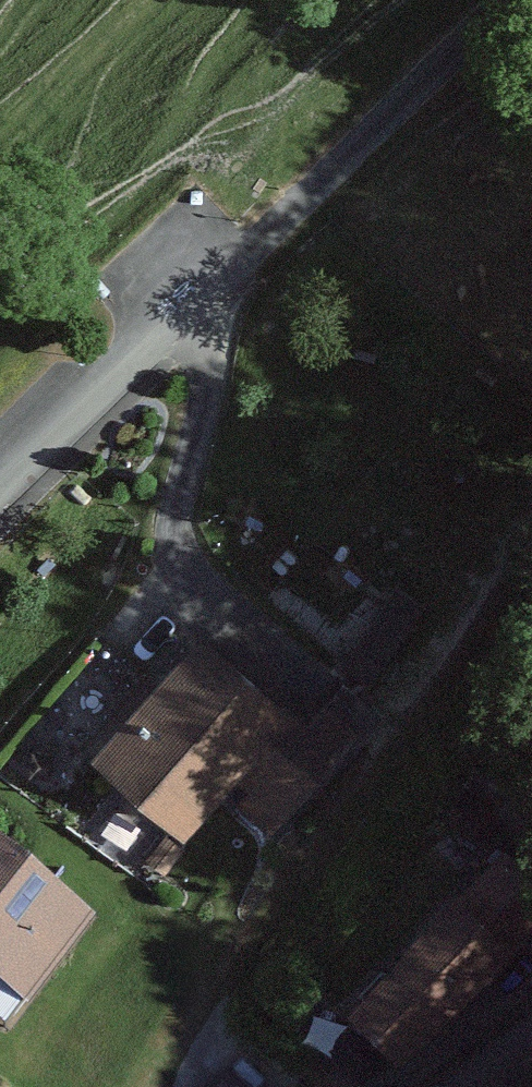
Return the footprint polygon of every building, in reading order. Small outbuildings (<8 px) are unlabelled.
[(204,612),(85,744),(185,833),(240,771),(297,821),(360,750),(204,612)] [(31,1001),(96,911),(0,841),(0,979),(31,1001)] [(459,896),(508,947),(531,924),(531,873),(508,848),(459,896)] [(459,896),(347,1010),(402,1063),(514,949),(508,947),(459,896)] [(208,1086),(266,1086),(222,1062),(208,1086)]
